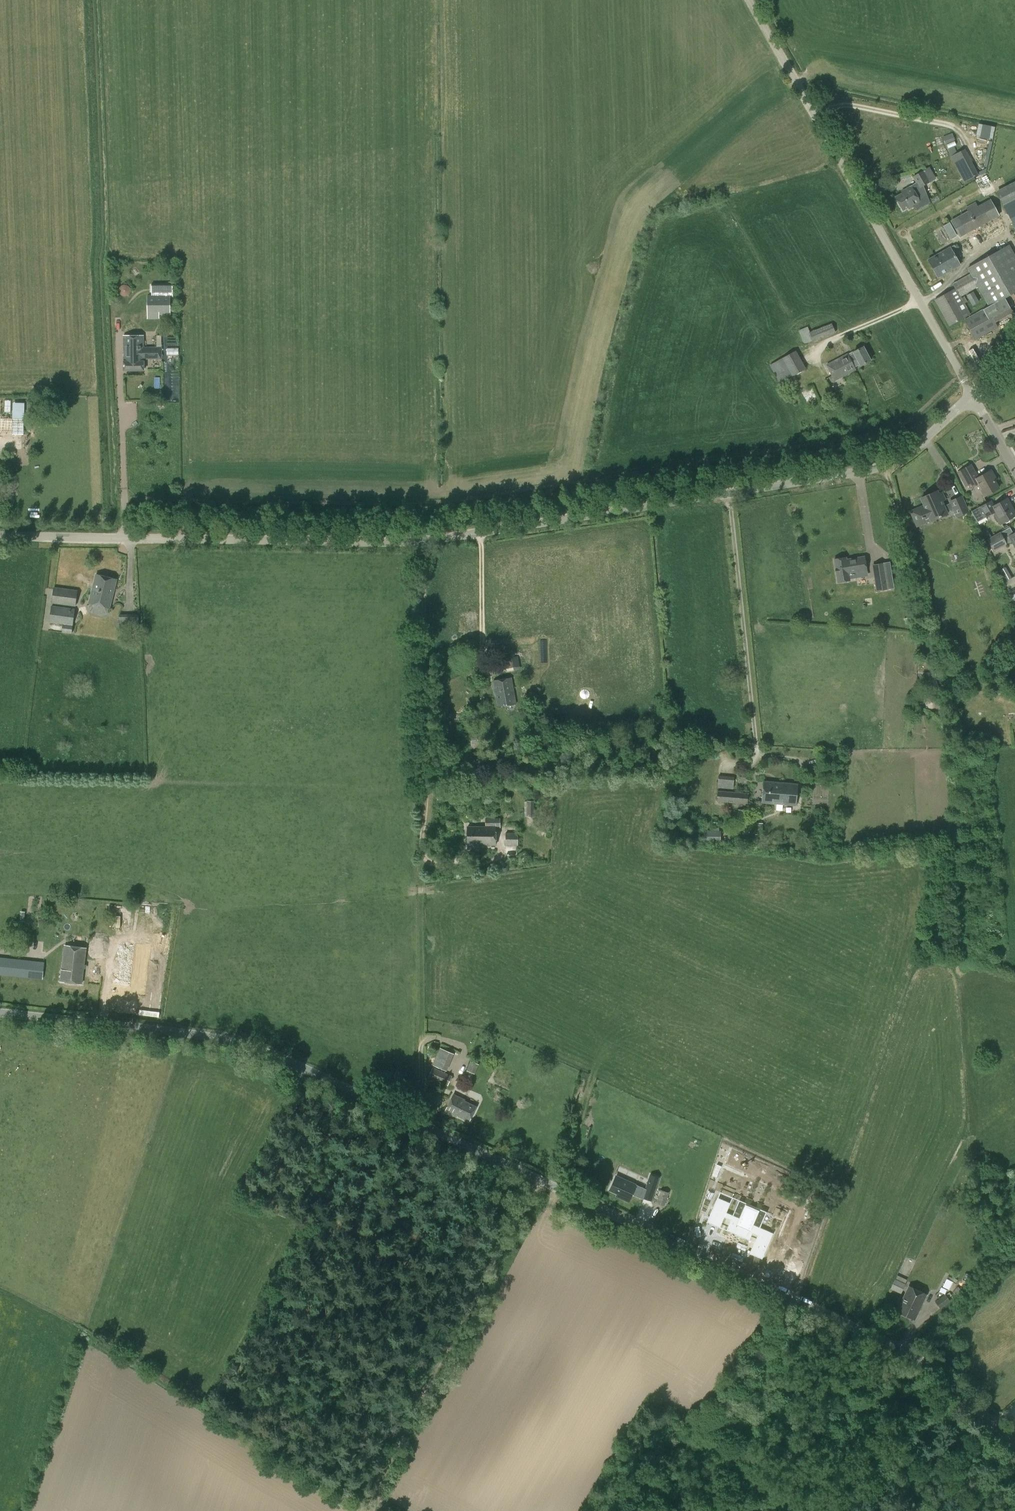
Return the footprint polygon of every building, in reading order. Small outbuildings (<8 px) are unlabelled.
[(976,135),(993,139),(995,126),(979,123),(976,135)] [(948,153),(958,152),(955,134),(945,136),(948,153)] [(965,149),(950,157),(964,183),(978,175),(965,149)] [(918,188),(929,182),(923,171),(912,178),(918,188)] [(995,191),(1014,229),(1014,181),(995,191)] [(908,210),(920,203),(910,187),(904,190),(905,192),(894,198),(902,211),(907,208),(908,210)] [(959,238),(999,216),(990,199),(950,221),(959,238)] [(943,225),(950,239),(957,235),(950,221),(943,225)] [(1014,293),(1014,256),(1009,245),(967,268),(970,274),(952,284),(955,288),(934,300),(949,327),(971,314),(964,303),(967,302),(964,296),(962,298),(961,296),(978,288),(988,306),(983,309),(964,319),(976,340),(998,328),(994,321),(1011,310),(1009,306),(1005,298),(1014,293)] [(937,277),(959,265),(956,259),(960,257),(954,246),(927,261),(937,277)] [(120,286),(122,296),(131,295),(129,284),(120,286)] [(152,284),(152,296),(170,295),(172,295),(172,284),(152,284)] [(972,306),(979,302),(973,291),(966,295),(972,306)] [(170,315),(170,295),(152,296),(147,296),(147,315),(170,315)] [(835,333),(831,323),(809,332),(813,342),(835,333)] [(144,347),(143,336),(123,336),(123,371),(144,371),(144,359),(162,359),(162,336),(156,336),(156,347),(144,347)] [(848,356),(854,368),(859,365),(860,366),(870,360),(863,347),(852,353),(853,354),(848,356)] [(854,368),(848,356),(846,354),(826,365),(835,381),(855,371),(854,368)] [(781,359),(769,366),(780,384),(791,377),(781,359)] [(34,421),(33,417),(29,418),(29,421),(29,422),(28,422),(27,423),(27,424),(26,424),(26,425),(26,426),(26,427),(26,428),(26,429),(27,429),(27,430),(27,431),(28,431),(29,432),(30,432),(31,432),(32,432),(33,432),(34,432),(35,432),(35,431),(36,431),(36,430),(37,430),(37,429),(37,428),(38,428),(38,427),(38,426),(38,425),(37,425),(37,424),(37,423),(36,423),(36,422),(35,422),(34,421)] [(13,419),(0,418),(0,437),(13,438),(13,419)] [(977,484),(984,496),(999,488),(995,481),(994,481),(992,477),(994,476),(991,470),(978,477),(971,465),(960,471),(969,488),(977,484)] [(953,509),(956,516),(967,511),(961,497),(950,502),(950,503),(943,506),(941,501),(945,500),(941,492),(938,494),(937,491),(921,498),(924,506),(911,512),(917,526),(930,520),(931,521),(947,514),(946,512),(953,509)] [(998,522),(999,521),(1000,523),(1014,516),(1014,515),(1006,498),(994,504),(992,500),(980,507),(985,517),(994,512),(995,513),(994,514),(993,516),(996,521),(998,522)] [(1004,538),(1002,533),(988,541),(994,554),(1008,546),(1007,544),(1011,542),(1014,548),(1014,547),(1014,533),(1004,538)] [(855,573),(866,571),(864,557),(857,558),(858,559),(854,559),(853,558),(846,560),(846,558),(834,560),(835,569),(835,573),(836,573),(837,582),(850,580),(849,579),(856,578),(855,573)] [(888,589),(883,563),(872,565),(877,591),(888,589)] [(997,573),(1006,589),(1014,585),(1006,568),(997,573)] [(89,603),(110,608),(117,580),(96,575),(89,603)] [(1014,585),(1006,589),(1014,604),(1014,603),(1014,585),(1014,586),(1014,585)] [(55,588),(52,604),(76,608),(78,592),(55,588)] [(62,633),(72,634),(76,609),(52,606),(50,623),(63,624),(62,633)] [(941,638),(939,630),(929,633),(931,641),(941,638)] [(492,660),(493,670),(514,667),(512,657),(492,660)] [(938,687),(934,670),(922,673),(926,690),(938,687)] [(493,681),(498,707),(516,704),(511,678),(493,681)] [(717,789),(733,790),(734,777),(718,776),(717,789)] [(777,803),(779,803),(781,783),(764,781),(762,801),(777,803)] [(782,811),(783,804),(795,805),(797,785),(781,783),(779,803),(777,803),(776,810),(782,811)] [(717,802),(747,804),(748,793),(718,791),(717,802)] [(746,809),(738,809),(737,821),(745,822),(746,809)] [(496,827),(499,827),(499,819),(486,819),(486,826),(468,826),(467,845),(496,845),(496,827)] [(763,822),(755,822),(755,833),(763,833),(763,822)] [(506,832),(506,845),(518,845),(518,826),(508,826),(508,832),(506,832)] [(711,831),(707,831),(707,836),(703,835),(702,842),(721,842),(721,831),(719,831),(719,828),(711,828),(711,831)] [(121,944),(119,969),(136,970),(138,945),(121,944)] [(61,981),(81,983),(85,949),(65,946),(61,981)] [(43,980),(45,959),(37,958),(36,961),(0,957),(0,974),(43,980)] [(94,974),(102,975),(104,963),(96,961),(94,974)] [(440,1047),(433,1065),(446,1071),(454,1053),(440,1047)] [(465,1072),(469,1061),(463,1059),(460,1070),(465,1072)] [(475,1071),(479,1064),(471,1060),(468,1068),(475,1071)] [(448,1084),(451,1076),(432,1067),(428,1076),(448,1084)] [(457,1115),(469,1121),(476,1107),(464,1101),(465,1100),(454,1095),(445,1111),(457,1116),(457,1115)] [(620,1198),(629,1202),(636,1185),(616,1176),(610,1190),(621,1195),(620,1198)] [(737,1176),(728,1200),(736,1203),(745,1179),(737,1176)] [(649,1182),(648,1182),(642,1198),(652,1201),(658,1186),(655,1185),(657,1180),(650,1178),(649,1182)] [(664,1206),(669,1193),(661,1190),(656,1203),(664,1206)] [(753,1235),(758,1238),(751,1256),(763,1261),(774,1236),(752,1226),(758,1214),(747,1209),(741,1222),(727,1215),(731,1206),(718,1200),(708,1224),(720,1230),(725,1220),(732,1222),(727,1233),(750,1243),(753,1235)] [(897,1275),(890,1289),(901,1293),(907,1280),(897,1275)] [(946,1279),(942,1286),(949,1289),(951,1286),(954,1287),(956,1283),(946,1279)] [(926,1294),(908,1286),(896,1311),(915,1320),(926,1294)] [(945,1295),(935,1302),(940,1309),(950,1301),(945,1295)]
